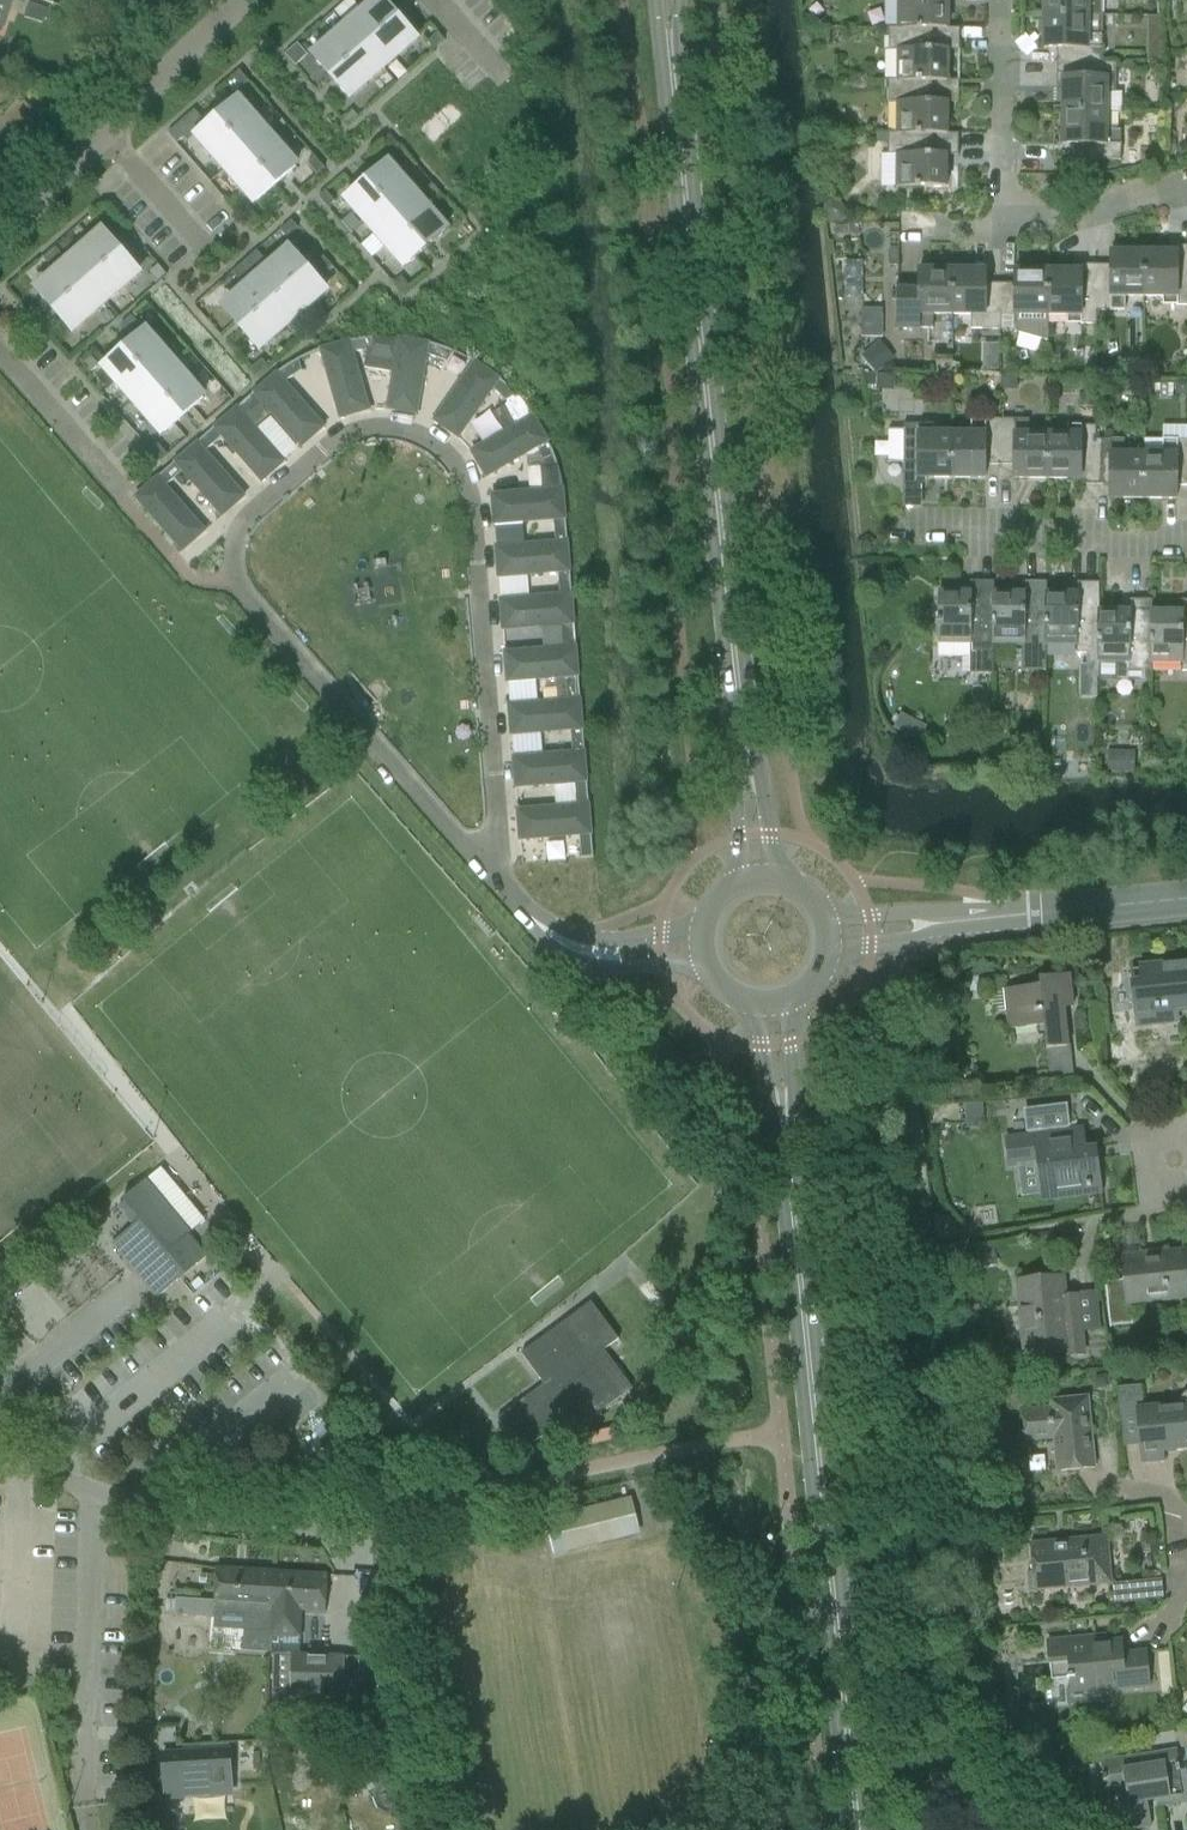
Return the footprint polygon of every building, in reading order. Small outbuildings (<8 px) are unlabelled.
[(11,0),(0,0),(0,31),(11,0)] [(364,48),(399,18),(383,0),(379,0),(347,28),(364,48)] [(898,28),(947,29),(947,0),(898,0),(898,28)] [(1043,16),(1102,17),(1102,0),(1043,0),(1043,16)] [(41,23),(46,6),(29,1),(23,17),(41,23)] [(1101,64),(1102,37),(1102,17),(1043,16),(1043,49),(1056,50),(1056,64),(1101,64)] [(364,48),(382,67),(416,37),(399,18),(364,48)] [(330,78),(364,48),(347,28),(313,58),(330,78)] [(947,29),(898,28),(888,28),(888,49),(898,49),(897,81),(947,82),(947,44),(959,44),(959,29),(947,29)] [(438,33),(427,43),(433,50),(444,41),(438,33)] [(1163,41),(1147,41),(1147,56),(1163,56),(1163,41)] [(294,46),(285,54),(291,61),(295,66),(306,56),(296,44),(294,46)] [(347,97),(382,67),(364,48),(330,78),(347,97)] [(1122,113),(1122,94),(1115,94),(1115,65),(1101,64),(1056,64),(1056,80),(1062,80),(1062,112),(1108,112),(1122,113)] [(241,88),(249,81),(239,71),(232,77),(241,88)] [(947,82),(897,81),(888,81),(888,103),(897,103),(897,134),(946,134),(946,97),(959,97),(959,82),(947,82)] [(7,96),(10,86),(0,82),(0,94),(7,96)] [(216,117),(246,151),(266,134),(236,100),(216,117)] [(348,125),(357,117),(351,110),(342,119),(348,125)] [(1121,162),(1121,138),(1121,131),(1108,131),(1108,112),(1062,112),(1061,145),(1075,146),(1075,161),(1121,162)] [(196,134),(226,169),(246,151),(216,117),(196,134)] [(176,144),(183,138),(175,128),(167,134),(176,144)] [(276,186),(296,168),(266,134),(246,151),(276,186)] [(946,134),(897,134),(887,134),(887,155),(897,155),(896,188),(946,188),(946,149),(958,149),(958,134),(946,134)] [(382,141),(391,152),(399,146),(389,135),(382,141)] [(256,203),(276,186),(246,151),(226,169),(256,203)] [(307,164),(317,175),(324,169),(315,158),(307,164)] [(366,181),(396,214),(416,198),(386,164),(366,181)] [(346,198),(376,232),(396,214),(366,181),(346,198)] [(432,183),(425,189),(434,200),(441,194),(432,183)] [(327,208),(335,202),(325,191),(318,197),(327,208)] [(426,249),(446,232),(416,198),(396,214),(426,249)] [(827,201),(821,206),(822,214),(830,223),(838,223),(844,217),(844,209),(835,200),(827,201)] [(260,224),(251,214),(243,220),(253,231),(260,224)] [(406,266),(426,249),(396,214),(376,232),(406,266)] [(280,231),(287,238),(298,229),(291,221),(280,231)] [(70,261),(87,281),(121,251),(104,231),(70,261)] [(59,245),(66,254),(75,247),(68,238),(59,245)] [(1176,247),(1176,253),(1144,253),(1143,297),(1162,297),(1162,306),(1186,306),(1186,247),(1176,247)] [(63,256),(55,248),(43,259),(50,267),(63,256)] [(257,279),(274,299),(308,269),(291,249),(257,279)] [(139,271),(121,251),(87,281),(105,301),(139,271)] [(1143,297),(1144,253),(1110,252),(1110,266),(1096,266),(1095,311),(1123,311),(1123,297),(1143,297)] [(333,268),(323,257),(316,264),(326,275),(333,268)] [(36,291),(53,311),(87,281),(70,261),(36,291)] [(243,264),(232,273),(238,280),(249,271),(243,264)] [(1095,311),(1096,266),(1080,265),(1080,271),(1048,271),(1047,317),(1066,317),(1066,325),(1095,326),(1095,311)] [(158,266),(149,273),(158,282),(166,275),(158,266)] [(291,319),(325,289),(308,269),(274,299),(291,319)] [(898,284),(898,329),(903,329),(932,329),(933,316),(952,316),(952,271),(918,270),(918,284),(903,284),(898,284)] [(999,330),(1000,284),(985,284),(985,271),(952,271),(952,316),(971,316),(971,330),(999,330)] [(1014,333),(1047,342),(1047,317),(1048,271),(1014,271),(1014,284),(1000,284),(999,330),(1015,330),(1014,333)] [(401,277),(393,284),(403,295),(410,288),(401,277)] [(223,309),(240,329),(274,299),(257,279),(223,309)] [(70,331),(105,301),(87,281),(53,311),(70,331)] [(257,349),(291,319),(274,299),(240,329),(257,349)] [(862,308),(863,337),(883,337),(882,307),(862,308)] [(131,317),(121,326),(127,334),(138,324),(131,317)] [(124,348),(153,383),(173,365),(143,331),(124,348)] [(321,351),(340,419),(368,411),(352,353),(366,351),(373,351),(374,339),(369,340),(358,341),(343,344),(336,346),(330,347),(321,351)] [(366,351),(364,369),(393,373),(398,340),(387,339),(374,339),(373,351),(366,351)] [(393,373),(387,409),(415,414),(425,355),(445,362),(451,352),(444,350),(432,346),(424,344),(410,341),(398,340),(393,373)] [(875,374),(893,359),(879,341),(860,356),(875,374)] [(124,348),(104,366),(134,400),(153,383),(124,348)] [(91,357),(81,365),(89,374),(98,365),(91,357)] [(257,377),(268,367),(261,360),(251,370),(257,377)] [(278,374),(255,394),(301,447),(323,428),(284,383),(302,372),(298,361),(287,368),(278,374)] [(982,362),(982,371),(998,371),(998,362),(982,362)] [(456,390),(434,422),(458,439),(492,389),(507,403),(517,398),(506,386),(496,378),(484,370),(480,367),(474,363),(456,390)] [(183,417),(203,400),(173,365),(153,383),(183,417)] [(875,376),(875,392),(892,392),(892,376),(875,376)] [(999,377),(998,392),(1015,392),(1015,378),(999,377)] [(1082,377),(1082,385),(1087,391),(1095,391),(1095,377),(1082,377)] [(164,434),(183,417),(153,383),(134,400),(164,434)] [(1186,384),(1174,384),(1174,396),(1186,396),(1186,384)] [(255,394),(215,429),(222,437),(261,482),(284,463),(254,429),(272,413),(255,394)] [(532,417),(471,452),(486,477),(537,448),(545,467),(556,466),(554,459),(551,453),(549,447),(544,437),(541,431),(538,426),(536,422),(532,417)] [(999,465),(1000,419),(971,419),(970,435),(952,434),(951,478),(985,479),(985,465),(999,465)] [(1047,479),(1047,435),(1030,435),(1030,419),(1000,419),(999,465),(1014,466),(1014,479),(1047,479)] [(920,434),(920,426),(903,426),(903,431),(888,430),(888,464),(903,464),(903,484),(919,484),(919,478),(951,478),(952,434),(920,434)] [(1095,486),(1095,440),(1095,427),(1080,427),(1080,436),(1047,435),(1047,479),(1079,479),(1079,485),(1095,486)] [(205,452),(222,437),(215,429),(176,463),(183,472),(222,516),(244,497),(205,452)] [(1143,499),(1143,455),(1125,455),(1125,440),(1095,440),(1095,486),(1109,486),(1109,499),(1143,499)] [(1163,441),(1163,455),(1143,455),(1143,499),(1176,499),(1176,486),(1186,486),(1186,441),(1163,441)] [(167,456),(158,445),(151,451),(160,462),(167,456)] [(165,487),(183,472),(176,463),(136,498),(182,551),(204,532),(165,487)] [(545,467),(540,468),(542,489),(559,488),(557,471),(557,466),(556,466),(545,467)] [(553,520),(555,543),(566,542),(562,490),(491,496),(494,525),(553,520)] [(557,572),(559,596),(570,595),(566,542),(555,543),(496,548),(498,577),(557,572)] [(938,642),(938,657),(969,658),(969,675),(993,675),(993,643),(993,594),(993,582),(977,582),(977,594),(938,594),(938,618),(938,642)] [(993,594),(993,643),(1023,643),(1022,672),(1046,672),(1046,645),(1046,595),(1046,583),(1031,583),(1031,594),(993,594)] [(1099,612),(1099,583),(1084,583),(1084,595),(1046,595),(1046,645),(1076,645),(1075,653),(1098,653),(1099,612)] [(562,625),(563,648),(575,647),(570,595),(559,596),(500,601),(502,630),(562,625)] [(1098,653),(1098,662),(1129,662),(1129,671),(1151,671),(1151,661),(1151,613),(1151,601),(1136,601),(1136,612),(1099,612),(1098,653)] [(1151,613),(1151,661),(1181,661),(1181,671),(1186,671),(1186,613),(1151,613)] [(566,678),(568,701),(579,700),(575,647),(563,648),(504,653),(507,683),(566,678)] [(1081,671),(1083,697),(1097,696),(1095,670),(1081,671)] [(570,730),(572,753),(583,753),(579,700),(568,701),(509,706),(511,735),(570,730)] [(1039,727),(1030,727),(1030,742),(1039,742),(1039,727)] [(574,783),(576,806),(587,805),(583,753),(572,753),(513,758),(515,788),(574,783)] [(1107,753),(1107,773),(1120,773),(1121,753),(1107,753)] [(1060,761),(1047,761),(1047,772),(1060,771),(1060,761)] [(581,859),(591,858),(587,805),(576,806),(517,811),(520,840),(579,835),(581,859)] [(1139,968),(1141,982),(1131,983),(1132,984),(1112,986),(1116,1018),(1135,1016),(1136,1027),(1177,1023),(1176,1009),(1186,1008),(1186,963),(1139,968)] [(1063,1008),(1072,1007),(1069,975),(1038,978),(1039,986),(1004,990),(1008,1030),(1044,1027),(1046,1050),(1067,1047),(1063,1008)] [(982,1104),(964,1105),(966,1129),(984,1128),(982,1104)] [(1014,1138),(1005,1139),(1008,1167),(1017,1166),(1037,1164),(1042,1201),(1101,1193),(1097,1156),(1096,1148),(1085,1149),(1083,1129),(1068,1131),(1065,1107),(1025,1112),(1028,1136),(1014,1138)] [(120,1237),(111,1244),(130,1267),(156,1299),(165,1291),(178,1280),(198,1264),(206,1257),(196,1245),(188,1235),(190,1233),(189,1232),(187,1234),(179,1224),(181,1222),(180,1221),(178,1223),(170,1213),(172,1211),(171,1210),(169,1211),(160,1201),(163,1200),(162,1199),(160,1200),(145,1183),(147,1181),(146,1180),(122,1200),(124,1203),(118,1207),(134,1226),(120,1237)] [(1131,1322),(1129,1304),(1186,1298),(1186,1264),(1186,1250),(1121,1257),(1124,1281),(1105,1283),(1109,1324),(1131,1322)] [(994,1252),(979,1253),(980,1268),(996,1267),(994,1252)] [(1064,1298),(1062,1278),(1019,1281),(1025,1353),(1082,1347),(1078,1296),(1064,1298)] [(605,1351),(620,1340),(593,1302),(522,1354),(544,1385),(497,1419),(521,1452),(558,1426),(566,1438),(583,1425),(633,1389),(605,1351)] [(1106,1375),(1094,1377),(1095,1384),(1100,1388),(1110,1386),(1109,1376),(1106,1376),(1106,1375)] [(1172,1407),(1143,1410),(1141,1385),(1117,1388),(1123,1447),(1141,1445),(1143,1461),(1161,1459),(1160,1449),(1186,1447),(1186,1390),(1172,1407)] [(1094,1469),(1087,1397),(1049,1401),(1049,1409),(1021,1412),(1024,1442),(1053,1439),(1056,1473),(1094,1469)] [(559,1517),(547,1520),(555,1553),(567,1550),(637,1533),(629,1500),(559,1517)] [(1034,1591),(1110,1584),(1106,1537),(1030,1544),(1034,1591)] [(219,1568),(217,1602),(178,1599),(177,1616),(223,1619),(222,1629),(267,1632),(267,1636),(269,1636),(273,1572),(219,1568)] [(273,1572),(269,1636),(298,1638),(299,1612),(324,1613),(326,1575),(273,1572)] [(1145,1600),(1143,1584),(1127,1585),(1129,1602),(1134,1601),(1135,1609),(1138,1609),(1137,1601),(1145,1600)] [(1047,1640),(1051,1680),(1070,1678),(1072,1694),(1148,1687),(1145,1652),(1121,1654),(1120,1642),(1105,1643),(1104,1635),(1047,1640)] [(271,1655),(270,1694),(274,1694),(273,1718),(278,1718),(291,1718),(291,1723),(311,1724),(344,1724),(344,1698),(366,1698),(367,1657),(299,1656),(271,1655)] [(340,1753),(341,1725),(311,1724),(309,1751),(340,1753)] [(1123,1759),(1099,1763),(1104,1793),(1125,1790),(1132,1829),(1151,1827),(1147,1802),(1170,1798),(1182,1796),(1178,1771),(1180,1771),(1176,1750),(1123,1759)] [(231,1751),(164,1755),(165,1788),(188,1786),(188,1793),(210,1792),(210,1787),(210,1785),(219,1785),(232,1784),(231,1751)]
